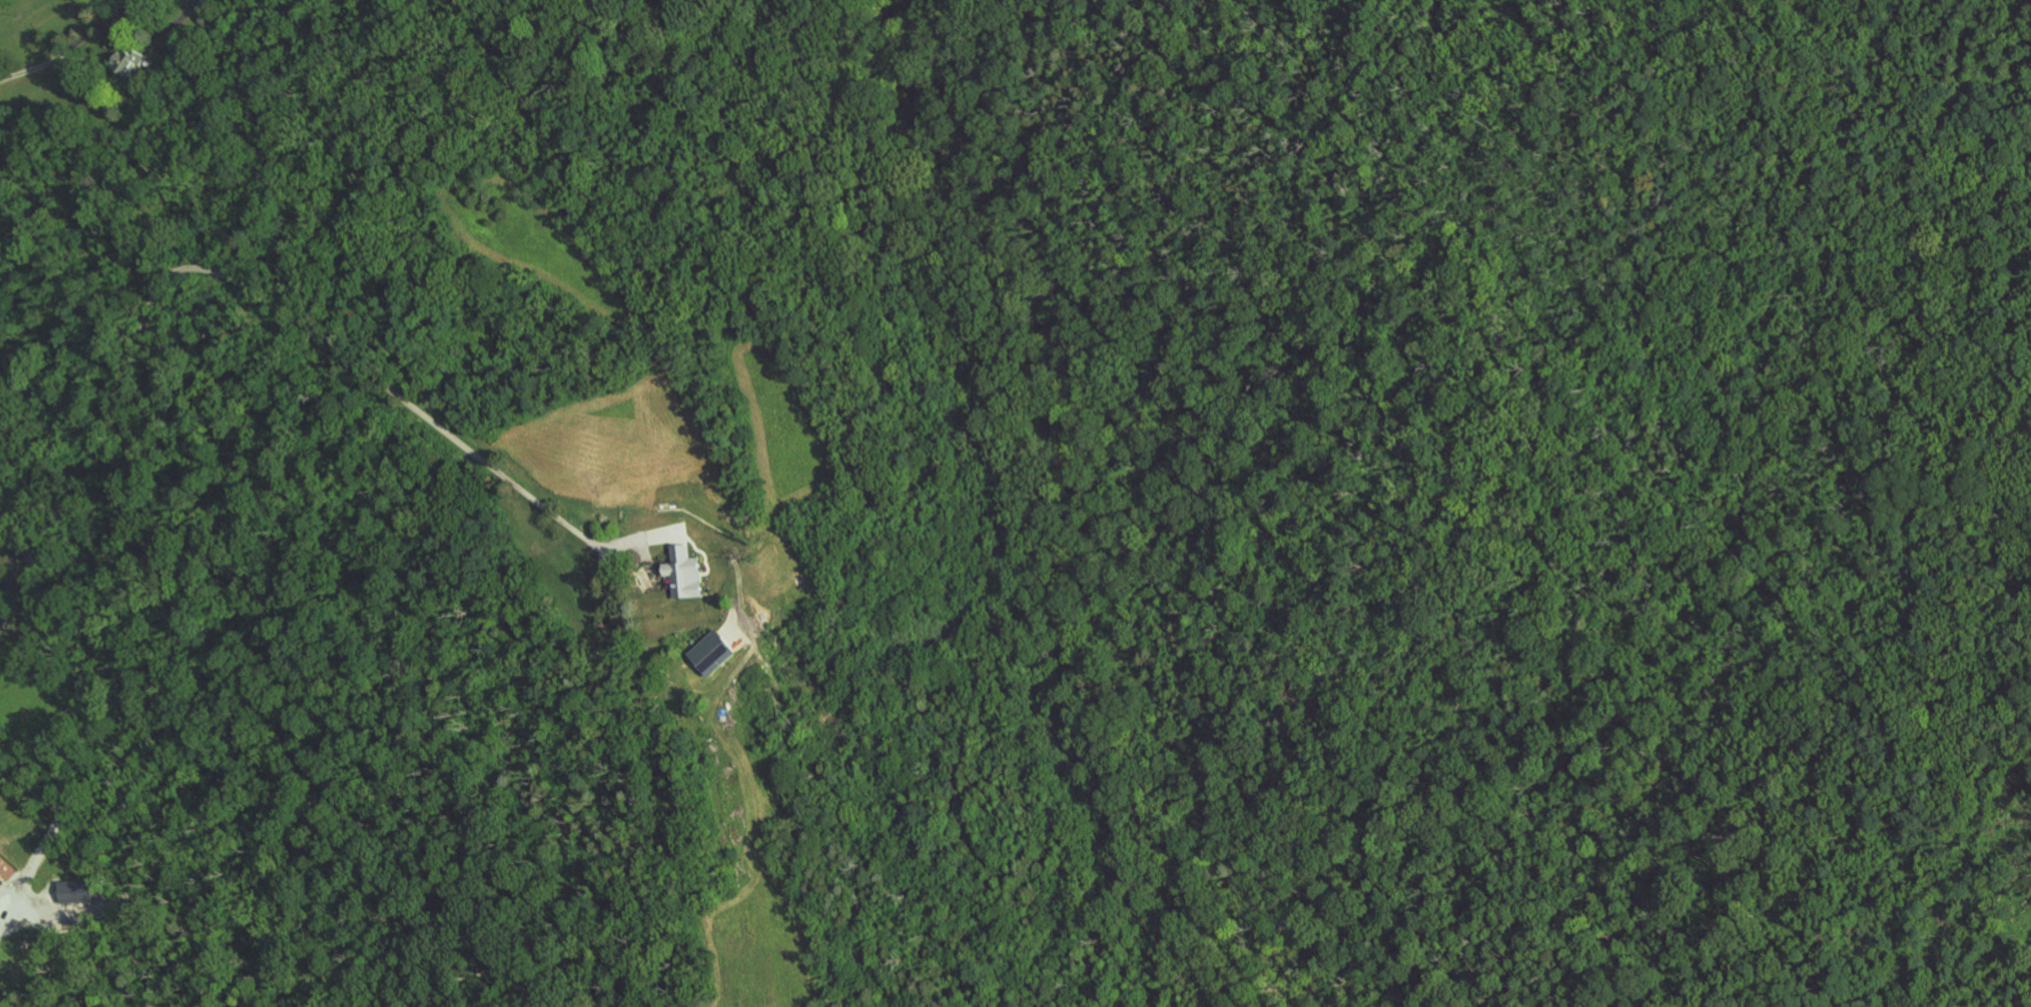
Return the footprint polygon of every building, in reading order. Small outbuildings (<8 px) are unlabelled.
[(134,63),(139,65),(145,55),(126,43),(112,66),(126,75),(134,63)] [(704,597),(702,557),(690,558),(689,544),(673,545),(674,563),(664,564),(664,576),(672,576),(673,598),(704,597)] [(739,652),(718,629),(689,655),(710,678),(739,652)] [(60,881),(61,903),(102,902),(102,880),(60,881)]
